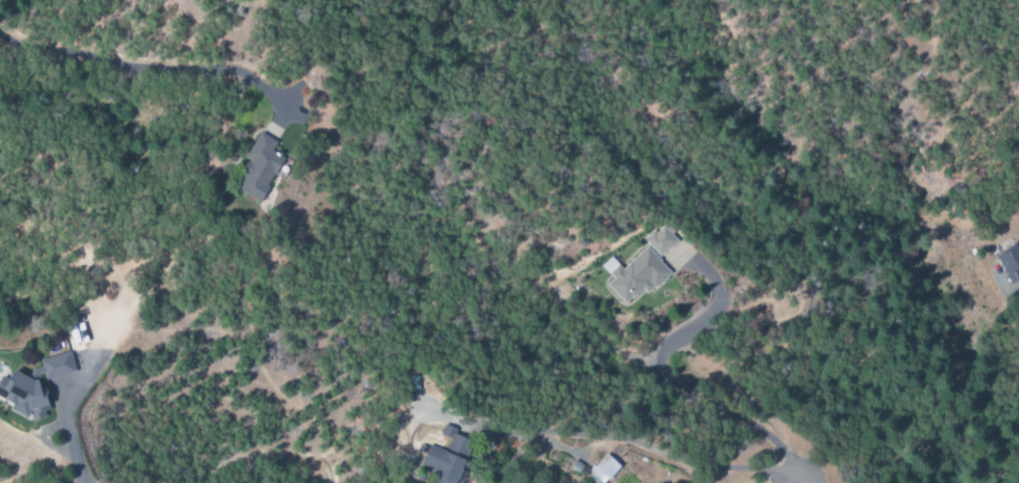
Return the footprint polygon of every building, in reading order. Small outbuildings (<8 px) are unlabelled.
[(280,159),(269,153),(274,143),(256,134),(242,159),(245,161),(229,189),(255,204),(280,159)] [(661,258),(678,241),(662,225),(645,241),(661,258)] [(1018,245),(995,255),(1007,283),(1018,278),(1018,246),(1018,245)] [(624,305),(643,289),(648,295),(672,275),(648,247),(621,270),(621,269),(605,282),(624,305)] [(68,352),(37,358),(38,366),(32,368),(25,378),(9,367),(2,378),(0,379),(0,398),(7,403),(8,409),(20,416),(28,415),(29,420),(39,417),(46,407),(43,396),(43,395),(42,390),(35,385),(32,369),(45,378),(72,372),(68,352)] [(474,437),(444,427),(441,435),(451,439),(447,451),(427,445),(420,467),(438,473),(434,482),(459,482),(474,437)] [(606,454),(589,472),(578,462),(574,467),(592,482),(606,482),(620,467),(606,454)]
